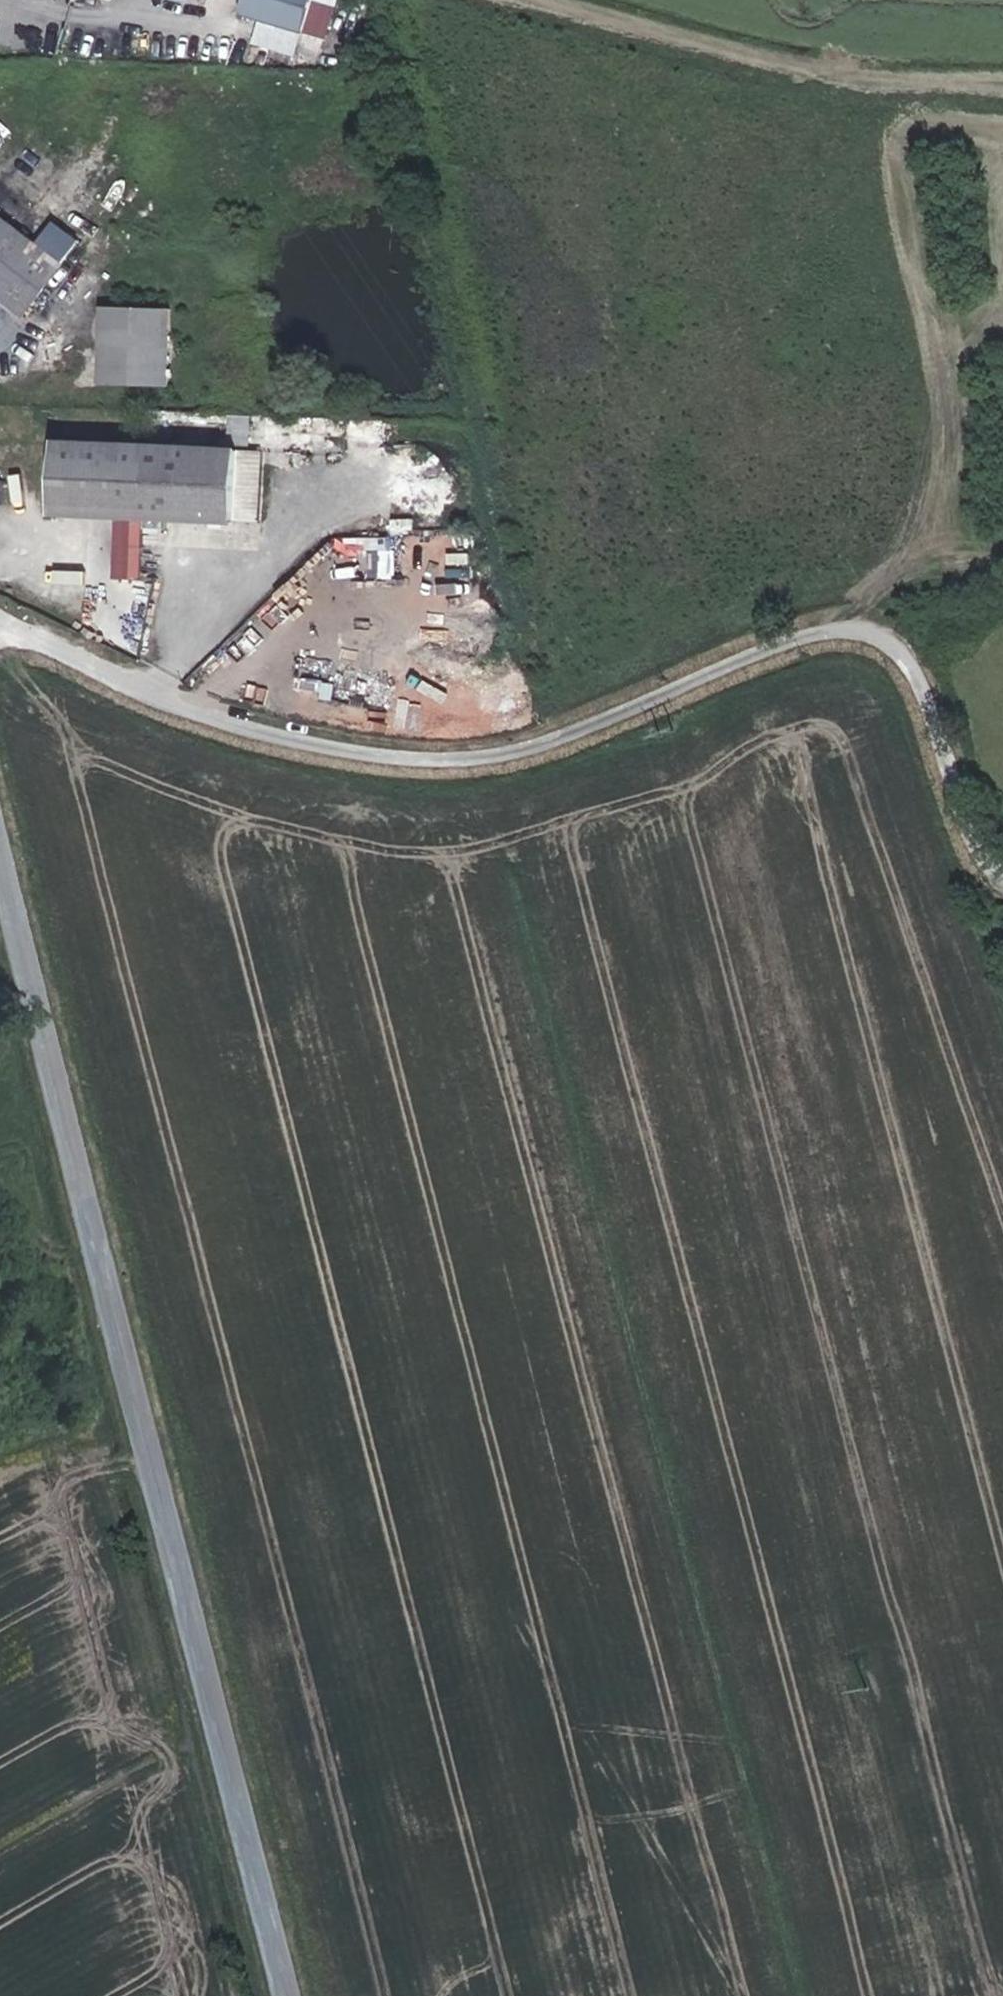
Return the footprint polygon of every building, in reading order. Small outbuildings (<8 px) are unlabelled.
[(333,38),(344,0),(255,0),(251,14),(264,18),(257,41),(301,53),(308,31),(333,38)] [(0,219),(0,303),(17,316),(59,264),(0,219)] [(96,385),(164,389),(168,315),(100,310),(96,385)] [(52,516),(232,527),(236,453),(56,442),(52,516)]
